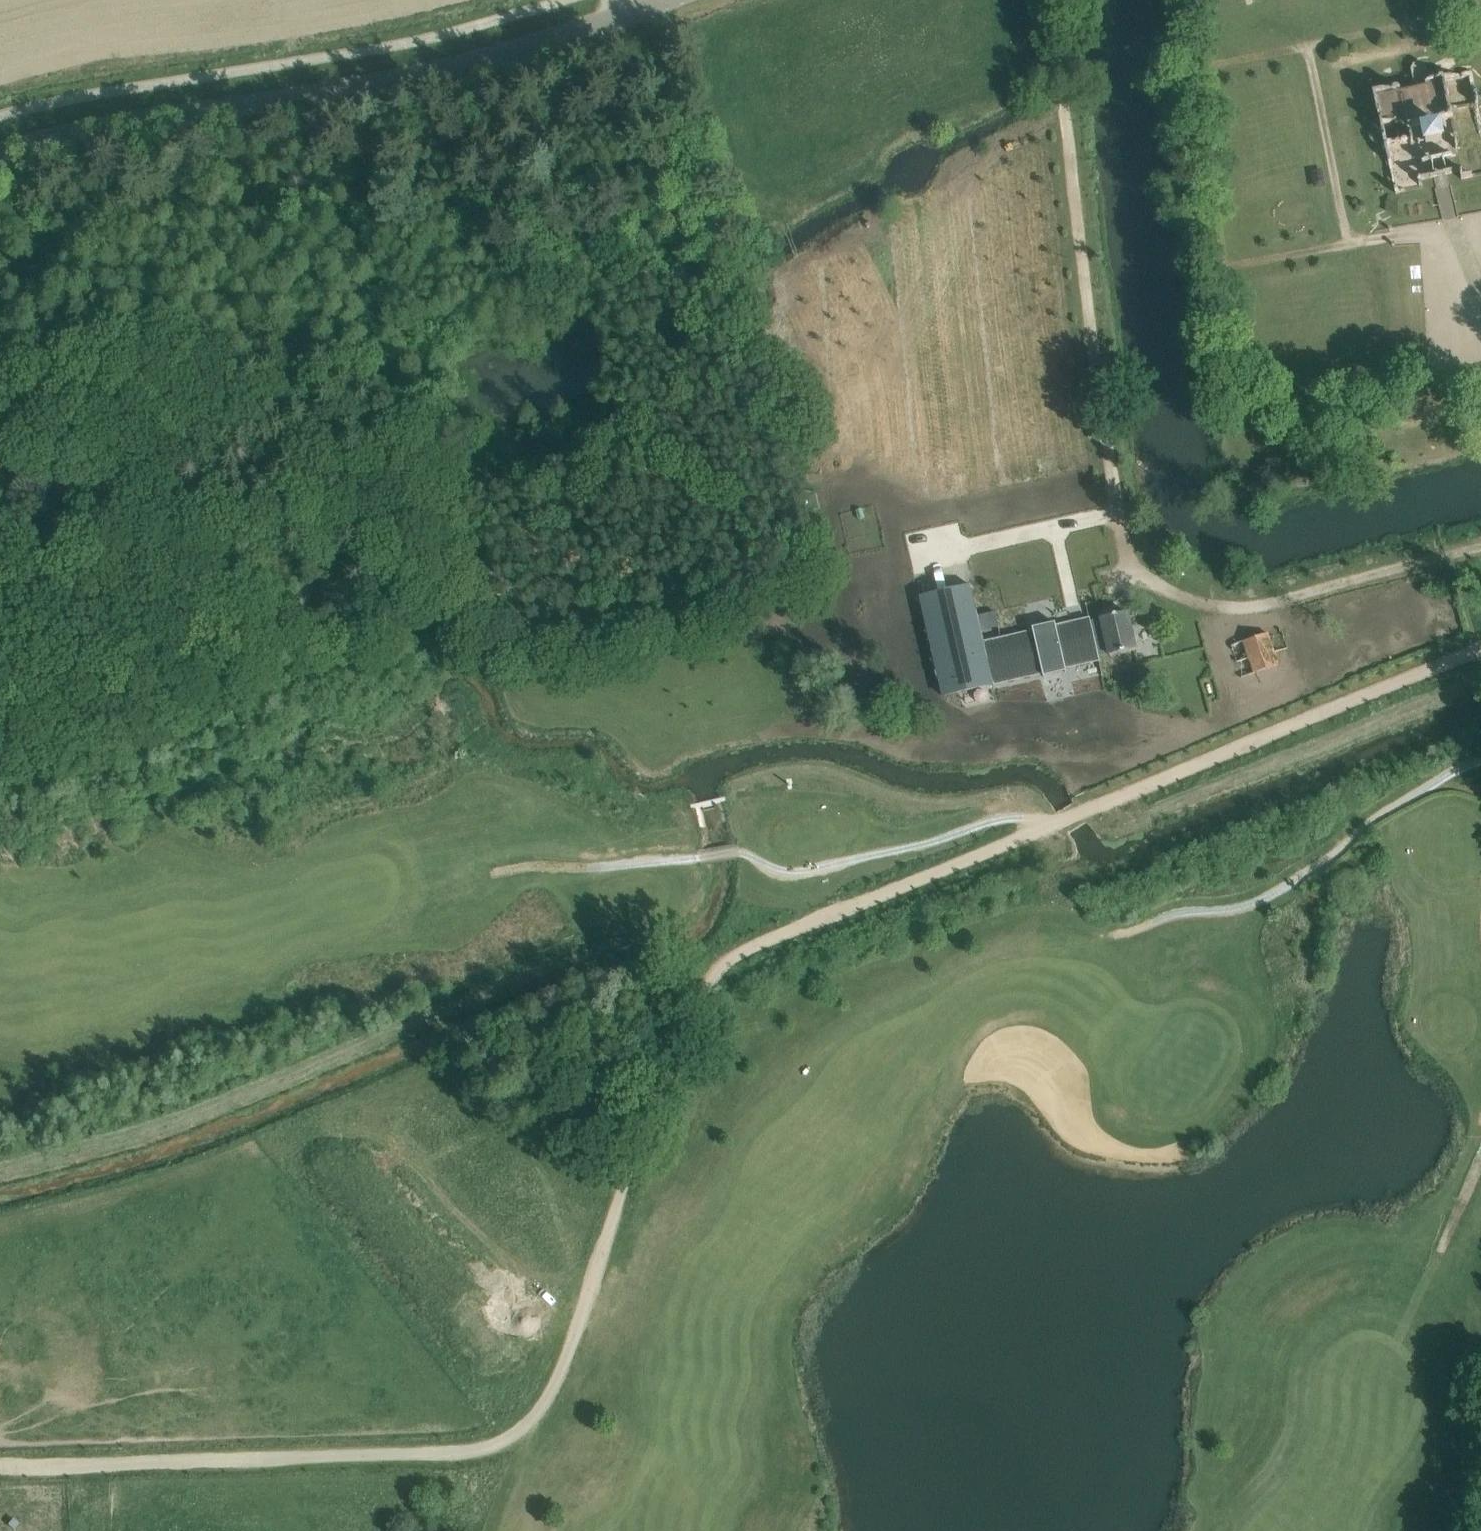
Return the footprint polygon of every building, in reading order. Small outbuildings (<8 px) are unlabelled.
[(1471,71),(1430,80),(1427,66),(1421,63),(1414,64),(1410,70),(1413,84),(1372,93),(1394,194),(1424,187),(1422,181),(1433,179),(1449,176),(1459,174),(1460,179),(1480,175),(1480,118),(1471,71)] [(917,594),(938,695),(990,685),(969,583),(917,594)] [(1103,622),(1092,625),(1099,654),(1110,652),(1111,656),(1137,650),(1128,612),(1102,618),(1103,622)] [(997,679),(1098,659),(1090,619),(1008,635),(1012,655),(993,659),(997,679)] [(1243,641),(1249,660),(1254,675),(1279,667),(1268,633),(1243,641)]
